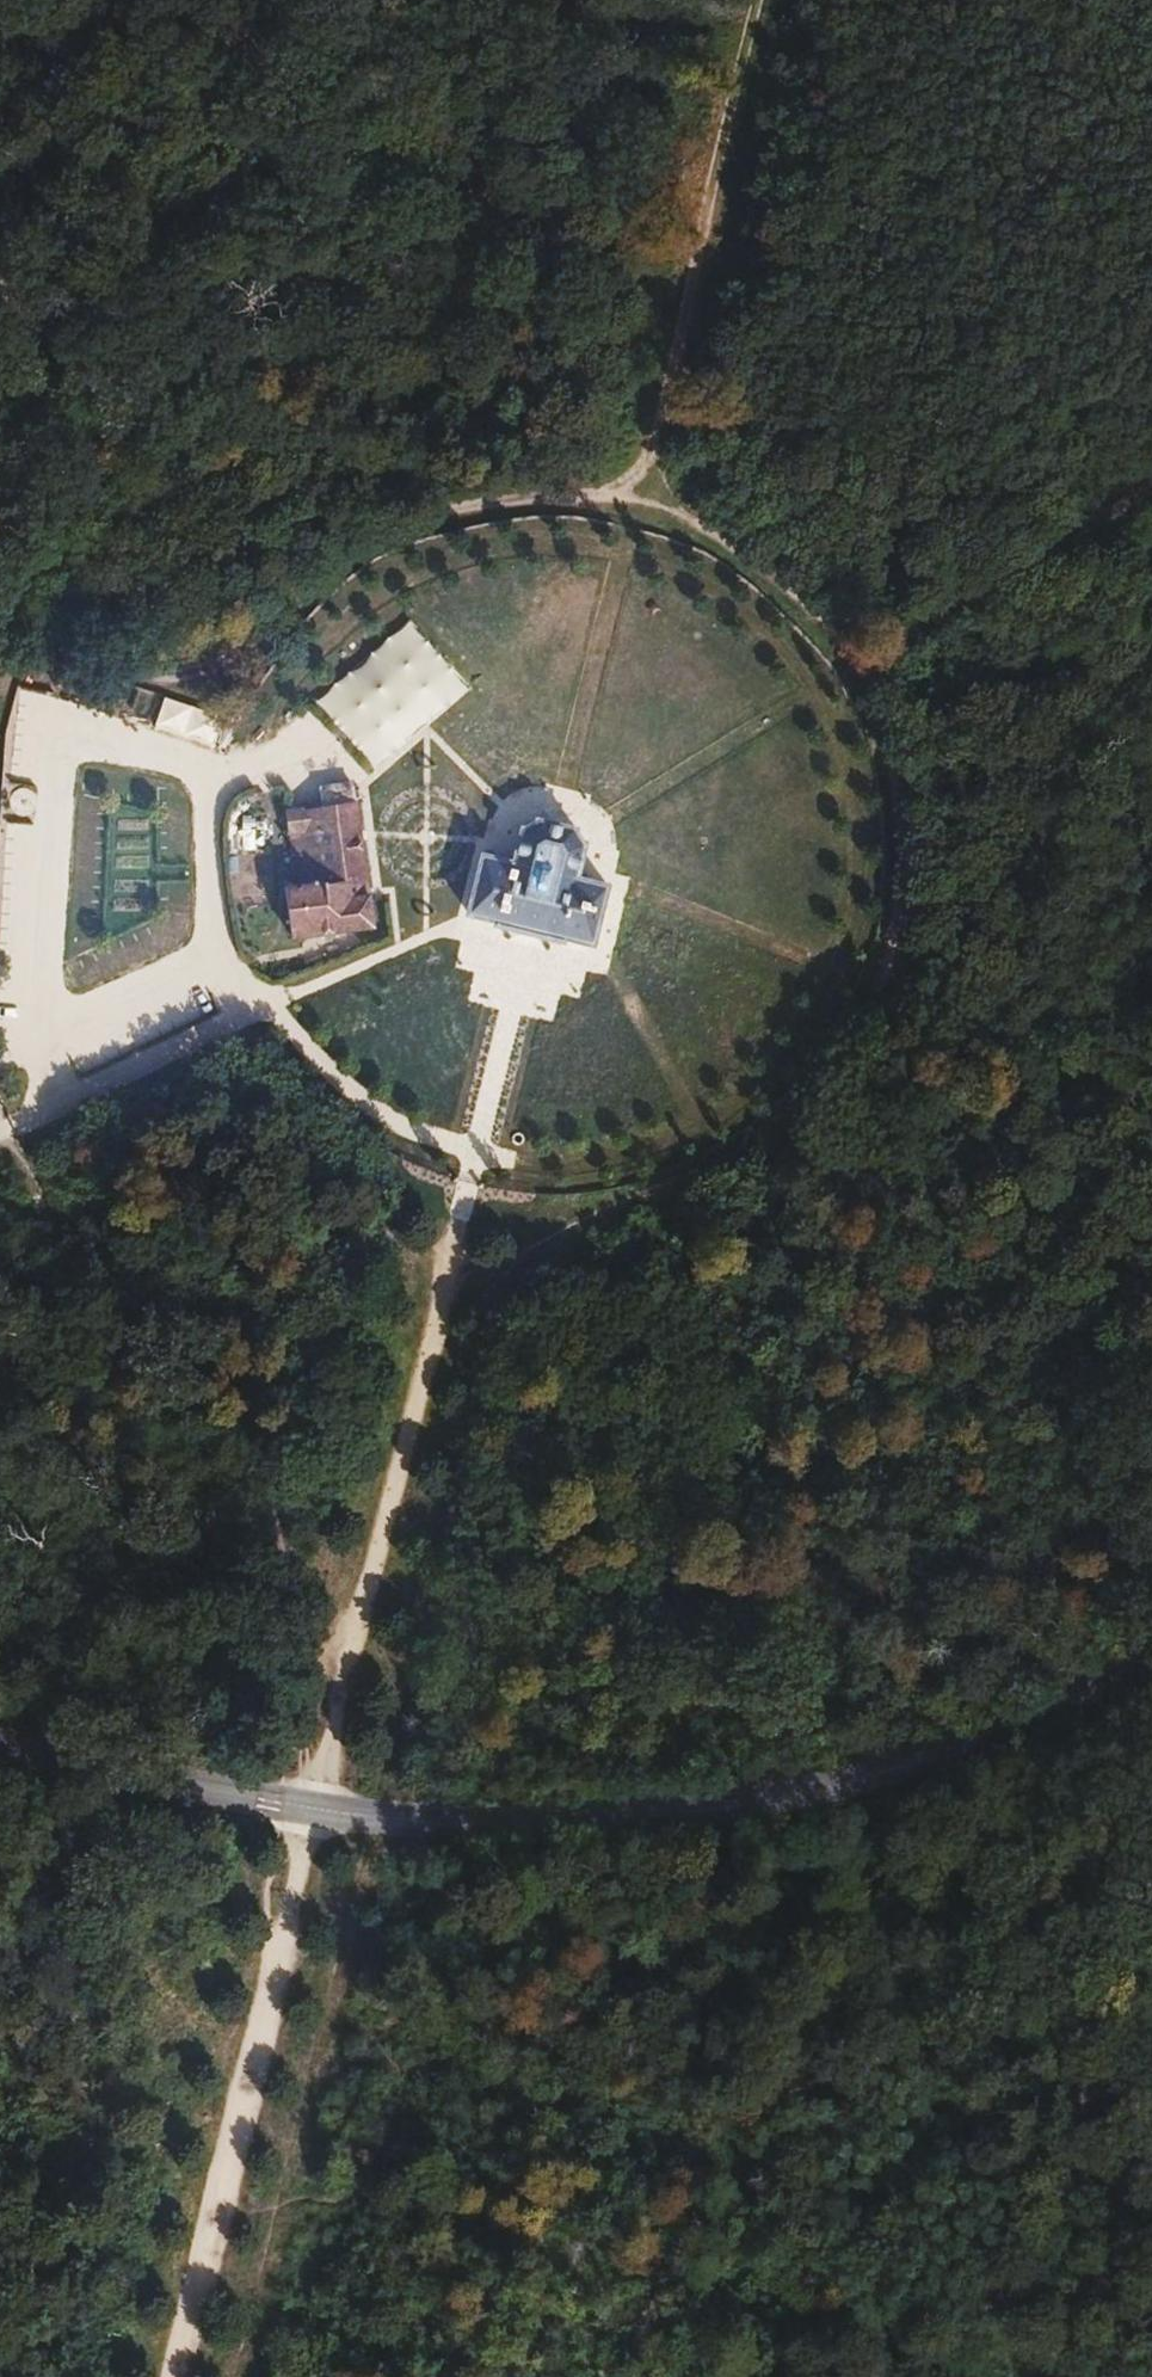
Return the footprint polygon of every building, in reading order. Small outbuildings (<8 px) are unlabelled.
[(291,879),(271,882),(279,939),(373,925),(356,804),(343,806),(338,771),(311,775),(315,804),(282,809),(291,879)] [(504,849),(475,843),(464,899),(601,933),(615,877),(590,870),(587,828),(562,821),(559,828),(533,823),(535,814),(514,809),(504,849)]
